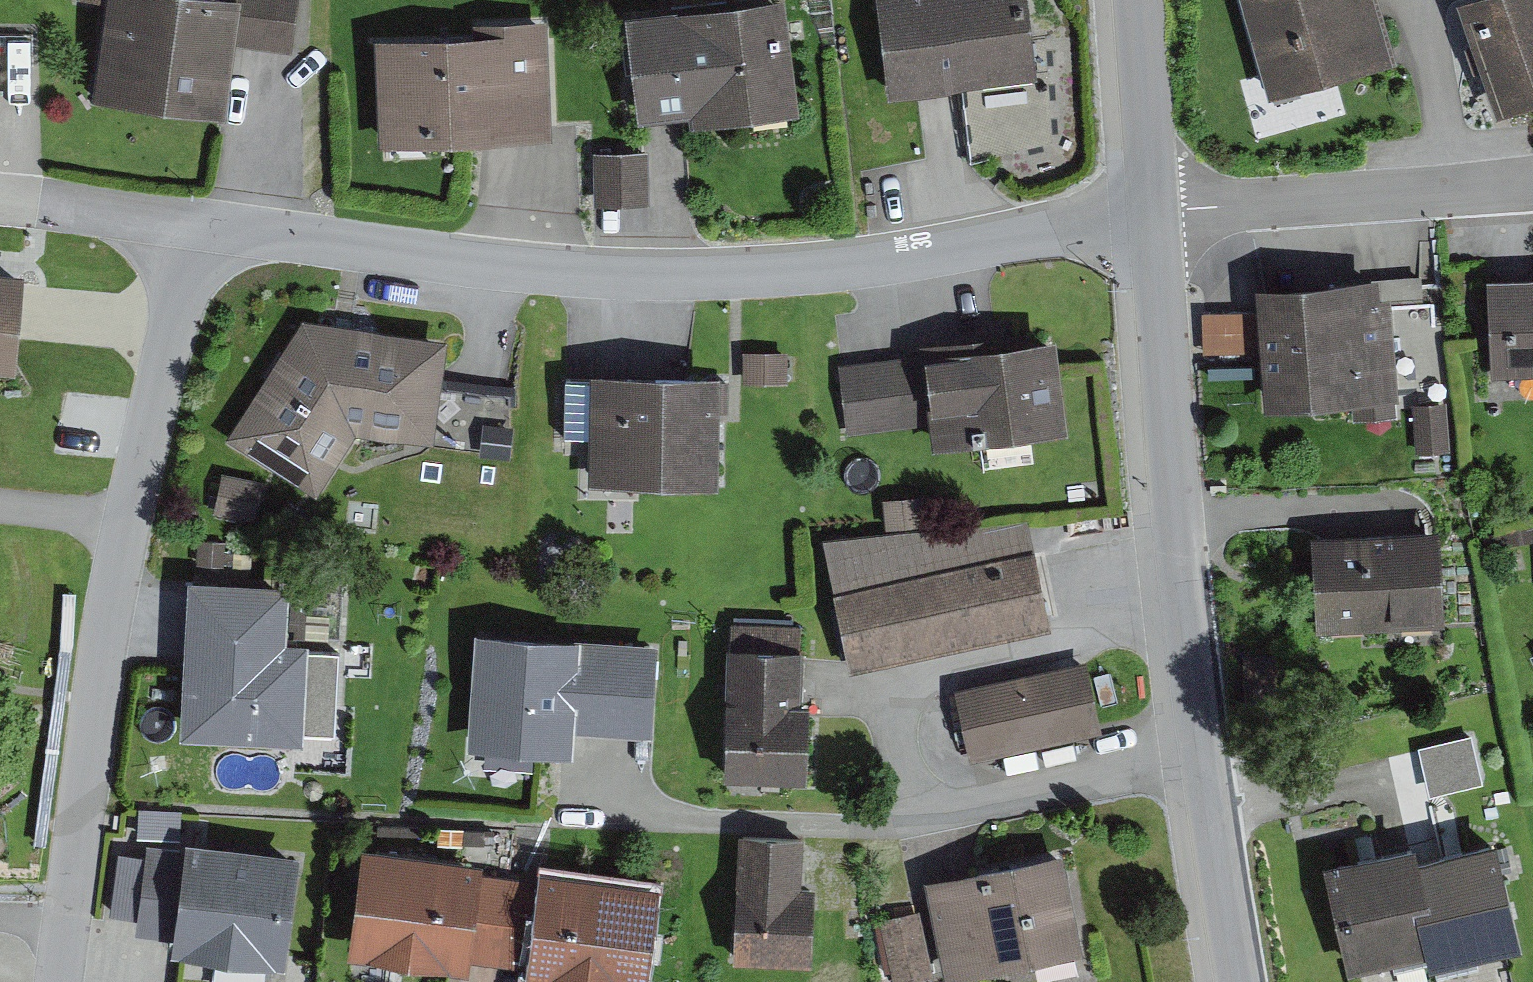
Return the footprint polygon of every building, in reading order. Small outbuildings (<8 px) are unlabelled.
[(95,95),(225,113),(235,42),(293,50),(300,0),(108,0),(95,95)] [(638,119),(687,113),(688,126),(800,112),(786,0),(711,0),(624,11),(638,119)] [(888,96),(1038,78),(1029,0),(877,0),(888,96)] [(1268,95),(1396,58),(1379,0),(1241,0),(1268,95)] [(1496,113),(1532,101),(1532,0),(1458,0),(1496,113)] [(374,34),(382,143),(552,136),(547,15),(475,20),(475,29),(374,34)] [(648,148),(592,150),(594,204),(620,204),(649,203),(648,148)] [(0,268),(0,370),(15,371),(24,270),(0,268)] [(1487,276),(1491,376),(1532,374),(1532,275),(1487,276)] [(1379,276),(1257,284),(1266,406),(1353,400),(1394,398),(1398,397),(1392,303),(1391,295),(1380,296),(1379,278),(1379,276)] [(1421,276),(1379,278),(1380,296),(1391,295),(1392,303),(1422,302),(1421,276)] [(1253,310),(1202,310),(1203,353),(1254,352),(1253,310)] [(303,315),(225,436),(317,495),(356,433),(434,443),(448,333),(303,315)] [(920,352),(837,362),(846,435),(930,424),(933,446),(1066,430),(1054,333),(1029,336),(1027,327),(918,340),(920,352)] [(787,349),(742,349),(742,381),(787,381),(787,349)] [(588,439),(587,485),(720,487),(722,369),(590,367),(590,377),(564,376),(563,438),(588,439)] [(1395,415),(1394,398),(1353,400),(1353,418),(1395,415)] [(1445,400),(1411,402),(1414,453),(1448,450),(1445,400)] [(263,480),(221,471),(213,513),(254,521),(263,480)] [(924,494),(883,498),(885,529),(926,526),(924,494)] [(822,537),(833,590),(1034,546),(1029,518),(822,537)] [(1440,529),(1312,535),(1317,632),(1444,626),(1440,529)] [(224,540),(198,539),(197,562),(252,565),(253,551),(224,550),(224,540)] [(1034,546),(833,590),(851,670),(1052,627),(1043,586),(1034,546)] [(291,579),(186,574),(180,734),(303,740),(303,731),(335,732),(338,651),(307,650),(308,638),(289,637),(291,579)] [(731,645),(727,645),(723,776),(807,778),(809,699),(802,699),(802,683),(803,646),(799,646),(800,624),(732,622),(731,645)] [(484,748),(483,766),(533,770),(534,749),(573,752),(575,729),(652,734),(659,642),(476,628),(467,747),(484,748)] [(1086,660),(955,688),(970,760),(1102,732),(1086,660)] [(1472,732),(1417,745),(1428,794),(1483,782),(1472,732)] [(804,835),(738,832),(732,959),(812,963),(815,886),(802,886),(804,835)] [(136,917),(134,931),(174,936),(172,949),(285,963),(299,850),(186,836),(184,846),(147,841),(145,854),(117,850),(109,914),(136,917)] [(1414,841),(1322,862),(1347,972),(1425,954),(1428,968),(1520,947),(1496,839),(1417,857),(1414,841)] [(484,859),(361,844),(347,956),(468,970),(469,958),(497,962),(508,875),(483,872),(484,859)] [(925,878),(946,979),(1084,951),(1063,850),(925,878)] [(497,962),(528,966),(526,978),(554,981),(649,981),(662,883),(539,868),(538,878),(508,875),(497,962)] [(879,918),(893,981),(904,981),(934,975),(920,909),(879,918)]
